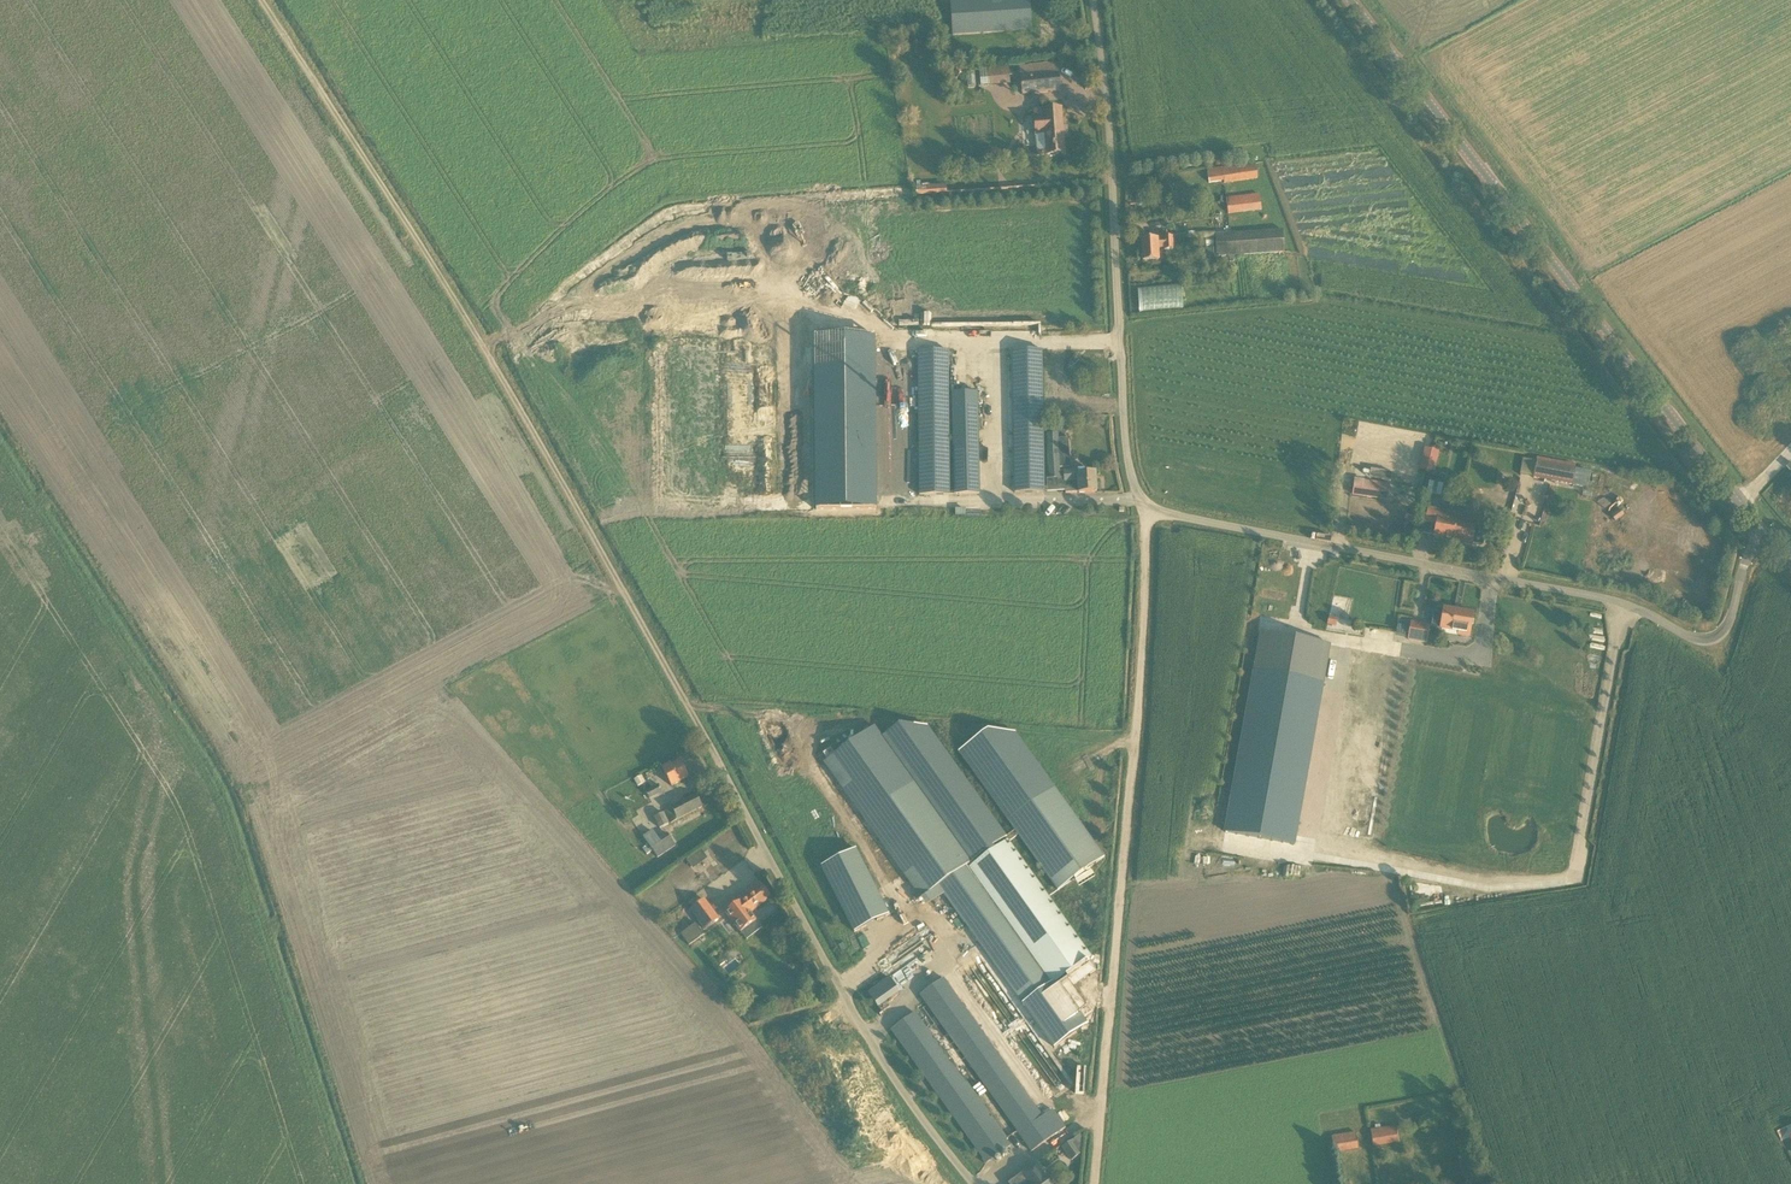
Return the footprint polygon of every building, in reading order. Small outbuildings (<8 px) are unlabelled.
[(950,1),(952,36),(956,36),(968,35),(1031,30),(1029,0),(966,0),(950,1)] [(1008,66),(978,66),(979,86),(1008,85),(1008,66)] [(960,68),(953,74),(956,79),(964,73),(960,68)] [(1021,79),(1022,95),(1061,91),(1059,75),(1021,79)] [(1064,154),(1061,109),(1043,111),(1043,118),(1034,118),(1035,134),(1037,156),(1064,154)] [(1257,179),(1255,163),(1207,170),(1209,184),(1224,182),(1224,184),(1257,179)] [(946,193),(945,185),(925,186),(925,194),(946,193)] [(1241,196),(1241,195),(1226,196),(1228,215),(1262,211),(1260,194),(1241,196)] [(1216,257),(1284,252),(1283,231),(1215,235),(1216,257)] [(1157,240),(1157,239),(1142,240),(1143,262),(1158,261),(1158,248),(1165,248),(1165,251),(1172,250),(1172,237),(1164,238),(1164,240),(1157,240)] [(1181,307),(1180,286),(1136,288),(1136,309),(1181,307)] [(815,334),(815,508),(876,508),(876,334),(815,334)] [(1015,493),(1044,492),(1041,350),(1012,351),(1014,474),(1015,493)] [(918,351),(919,408),(919,414),(919,495),(949,495),(948,351),(918,351)] [(955,495),(979,494),(977,393),(953,393),(955,495)] [(1063,426),(1058,432),(1064,437),(1069,431),(1063,426)] [(1068,438),(1058,439),(1058,434),(1047,434),(1047,454),(1049,479),(1060,479),(1059,469),(1070,468),(1068,438)] [(1431,451),(1426,473),(1434,475),(1439,453),(1431,451)] [(1533,478),(1551,482),(1572,486),(1575,468),(1536,461),(1533,477),(1533,478)] [(1378,469),(1376,479),(1391,482),(1393,472),(1378,469)] [(1078,471),(1064,472),(1065,494),(1078,493),(1079,494),(1097,493),(1095,474),(1078,475),(1078,471)] [(1354,479),(1352,494),(1387,499),(1389,484),(1354,479)] [(1426,482),(1425,494),(1440,496),(1441,483),(1426,482)] [(1433,539),(1452,542),(1456,522),(1447,521),(1449,512),(1428,508),(1424,525),(1435,527),(1433,539)] [(1476,529),(1476,526),(1467,524),(1468,516),(1454,513),(1449,512),(1447,521),(1456,522),(1452,542),(1472,546),(1473,543),(1482,545),(1485,531),(1476,529)] [(1284,600),(1285,592),(1262,588),(1260,596),(1284,600)] [(1473,614),(1444,609),(1443,614),(1434,613),(1432,628),(1459,632),(1458,636),(1469,637),(1473,614)] [(1426,643),(1429,627),(1412,624),(1410,633),(1405,633),(1404,638),(1409,639),(1409,640),(1426,643)] [(1294,845),(1322,689),(1324,678),(1330,645),(1261,632),(1225,833),(1294,845)] [(1023,1004),(1087,959),(1090,956),(1009,842),(1018,835),(1058,891),(1104,858),(1054,788),(1014,733),(987,731),(959,752),(1008,821),(1015,831),(1006,837),(927,727),(899,725),(882,738),(874,727),(834,755),(830,749),(823,754),(827,760),(824,762),(919,896),(913,899),(916,903),(921,899),(938,886),(1023,1004)] [(662,769),(672,787),(688,778),(680,763),(672,767),(671,764),(662,769)] [(641,776),(633,780),(637,787),(644,783),(641,776)] [(650,798),(662,791),(658,783),(645,790),(650,798)] [(665,811),(671,824),(702,807),(696,795),(665,811)] [(663,812),(653,817),(659,828),(669,824),(663,812)] [(645,841),(649,846),(653,851),(658,858),(676,846),(669,836),(667,833),(658,839),(653,831),(643,838),(645,841)] [(649,846),(643,850),(647,855),(648,854),(653,851),(649,846)] [(889,915),(856,850),(821,867),(854,933),(889,915)] [(704,854),(701,851),(686,861),(691,868),(706,857),(704,854)] [(1384,883),(1369,878),(1364,892),(1379,897),(1384,883)] [(760,883),(739,898),(740,901),(725,912),(740,932),(756,921),(750,913),(771,898),(760,883)] [(704,900),(691,911),(705,930),(719,920),(704,900)] [(689,946),(703,935),(695,924),(681,934),(689,946)] [(1047,1100),(1069,1085),(979,953),(954,969),(1016,1060),(1011,1064),(1035,1099),(1043,1094),(1047,1100)] [(876,1008),(898,993),(888,977),(865,992),(876,1008)] [(1016,1110),(984,1133),(995,1149),(1012,1136),(1007,1130),(1022,1119),(1016,1110)] [(1037,1134),(1025,1143),(1032,1152),(1065,1129),(1053,1111),(1031,1126),(1037,1134)] [(1369,1126),(1372,1147),(1398,1143),(1395,1126),(1380,1128),(1379,1125),(1369,1126)] [(1358,1149),(1355,1132),(1331,1136),(1334,1153),(1358,1149)] [(1081,1135),(1061,1149),(1071,1164),(1080,1157),(1082,1137),(1081,1135)] [(1044,1175),(1036,1164),(1021,1174),(1023,1176),(1012,1183),(1050,1183),(1044,1175)]
